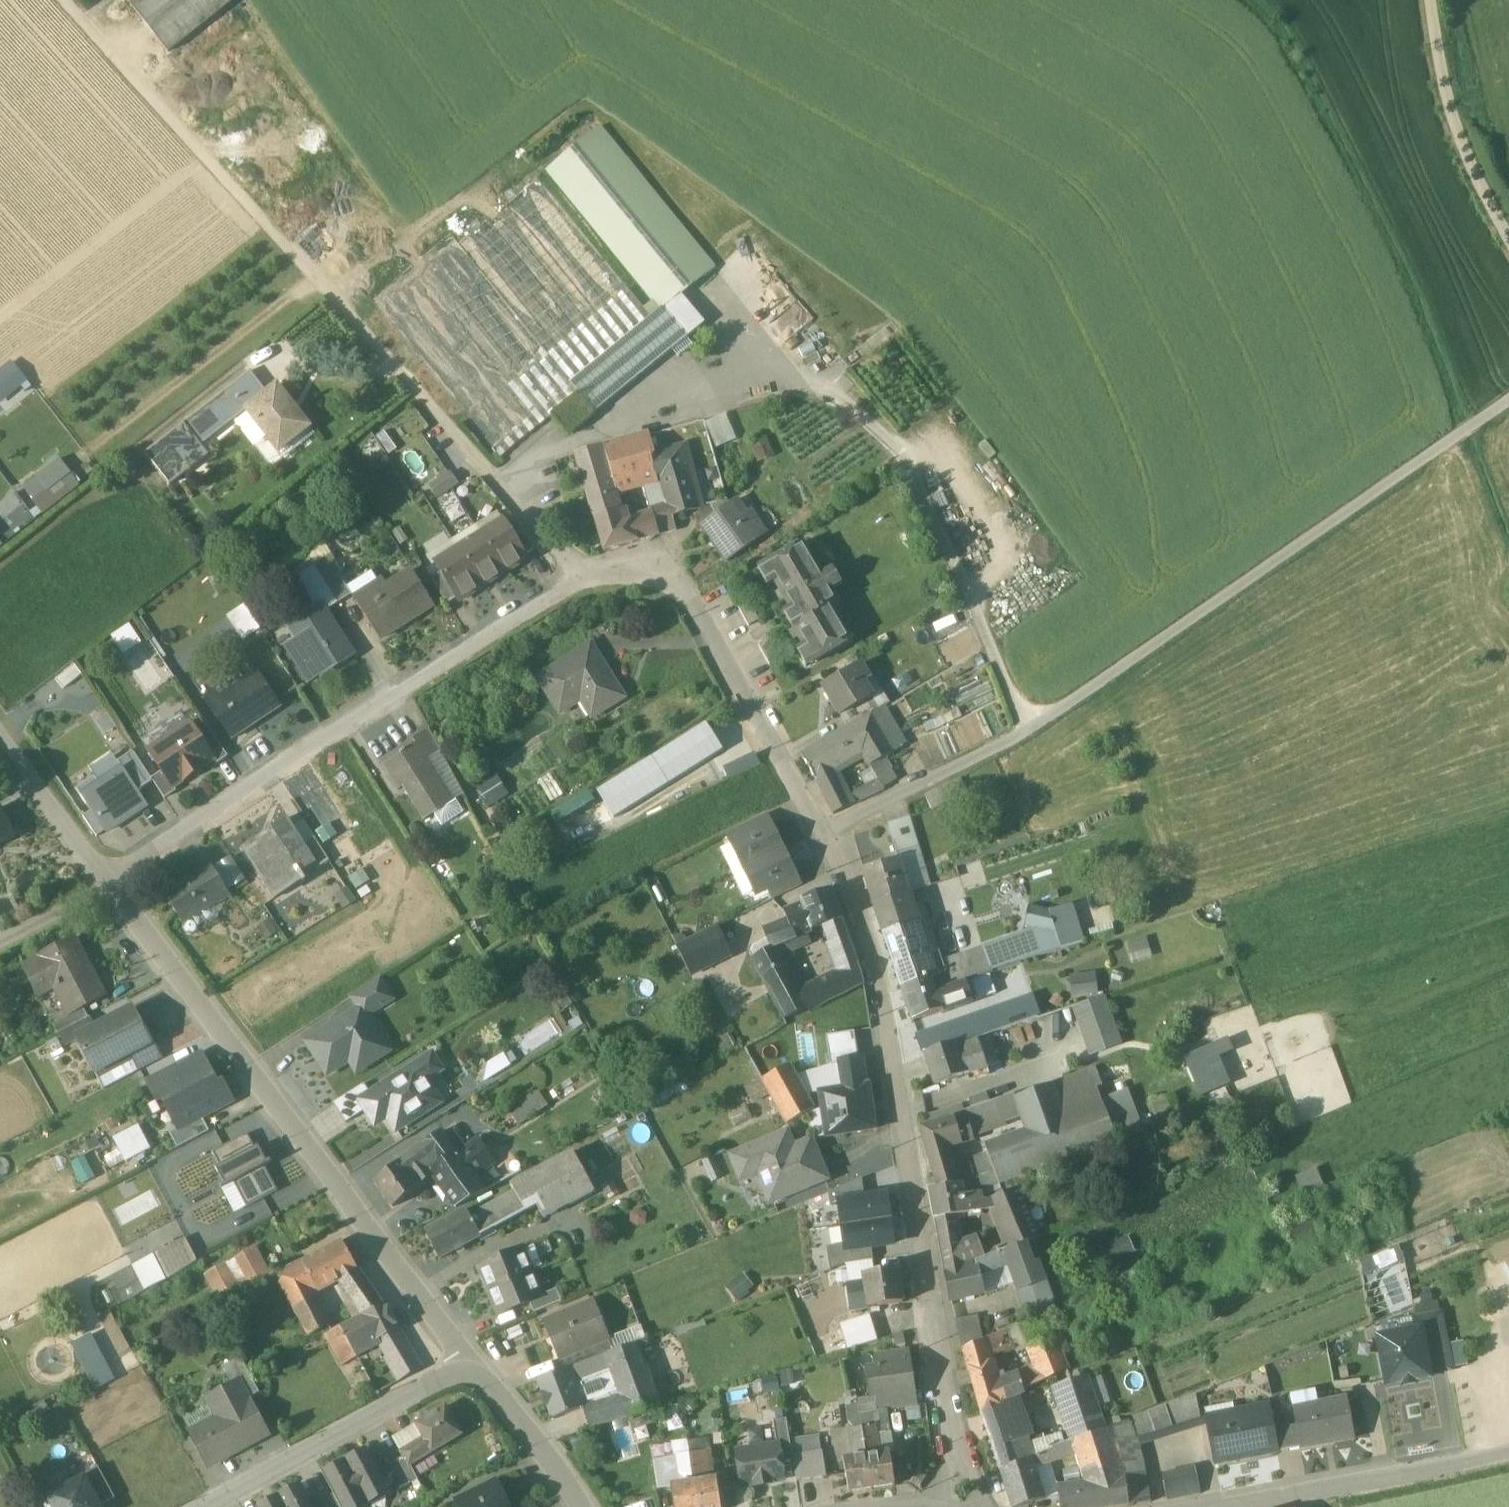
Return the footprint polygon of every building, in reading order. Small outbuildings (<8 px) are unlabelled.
[(130,9),(167,56),(229,7),(224,0),(141,0),(130,9)] [(714,271),(599,130),(545,174),(660,315),(681,298),(714,271)] [(651,323),(537,183),(457,247),(571,388),(651,323)] [(457,247),(450,238),(370,303),(498,461),(578,397),(571,388),(457,247)] [(651,323),(571,388),(578,397),(595,417),(704,327),(681,298),(660,315),(651,323)] [(798,302),(769,327),(786,346),(815,321),(798,302)] [(6,402),(27,383),(11,365),(0,375),(0,394),(6,402)] [(173,487),(208,460),(200,450),(245,414),(267,397),(249,375),(182,427),(147,454),(173,487)] [(308,431),(276,390),(267,397),(245,414),(278,455),(308,431)] [(729,415),(708,421),(715,448),(736,442),(729,415)] [(609,487),(614,485),(617,496),(643,489),(660,484),(652,458),(647,440),(580,459),(597,521),(617,515),(614,504),(609,487)] [(682,450),(652,458),(660,484),(670,519),(684,515),(700,510),(689,472),(682,450)] [(80,490),(61,463),(23,491),(43,517),(80,490)] [(449,478),(429,492),(436,503),(457,489),(449,478)] [(650,515),(630,521),(637,545),(674,534),(670,519),(660,484),(643,489),(650,515)] [(715,518),(698,530),(699,531),(725,565),(766,535),(750,514),(747,516),(736,502),(715,518)] [(597,521),(595,522),(604,554),(637,545),(630,521),(627,512),(617,515),(597,521)] [(502,526),(479,540),(503,578),(525,564),(523,560),(507,535),(502,526)] [(533,553),(517,528),(507,535),(523,560),(533,553)] [(503,578),(479,540),(458,554),(481,591),(503,578)] [(802,546),(764,569),(799,628),(793,632),(813,666),(851,643),(831,609),(838,605),(830,592),(840,586),(832,573),(822,579),(802,546)] [(458,554),(435,568),(440,576),(456,602),(459,605),(481,591),(458,554)] [(342,577),(331,559),(315,569),(338,606),(350,599),(346,592),(338,580),(342,577)] [(315,569),(295,582),(305,599),(310,596),(318,609),(320,608),(324,615),(338,606),(315,569)] [(378,587),(353,603),(379,645),(433,611),(411,575),(386,590),(382,585),(378,587)] [(440,576),(431,582),(447,608),(456,602),(440,576)] [(371,577),(346,592),(350,599),(353,603),(378,587),(371,577)] [(747,602),(737,608),(748,629),(758,623),(747,602)] [(228,617),(243,641),(262,630),(246,605),(228,617)] [(318,609),(289,627),(307,656),(321,679),(336,670),(336,671),(355,659),(324,615),(320,608),(318,609)] [(127,654),(143,643),(131,625),(115,636),(127,654)] [(590,650),(538,683),(559,716),(589,697),(601,715),(623,701),(590,650)] [(307,656),(297,663),(311,685),(321,679),(307,656)] [(139,685),(166,687),(168,661),(140,659),(139,685)] [(862,669),(825,691),(841,718),(863,705),(872,699),(863,684),(869,681),(862,669)] [(258,676),(232,693),(227,685),(204,701),(231,740),(252,726),(253,728),(280,710),(258,676)] [(863,705),(841,718),(848,730),(870,718),(863,705)] [(884,709),(871,716),(871,717),(870,718),(848,730),(863,755),(870,768),(882,761),(905,748),(884,709)] [(190,727),(150,754),(163,774),(173,789),(213,762),(196,737),(190,727)] [(723,754),(707,727),(652,761),(669,787),(723,754)] [(228,759),(208,729),(196,737),(213,762),(216,767),(228,759)] [(850,808),(838,786),(831,773),(863,755),(848,730),(801,755),(823,795),(822,796),(834,817),(850,808)] [(429,733),(412,744),(415,748),(416,747),(427,764),(441,755),(429,733)] [(415,748),(381,770),(382,771),(384,771),(398,793),(397,794),(398,795),(404,791),(424,823),(423,823),(424,825),(433,819),(454,806),(427,764),(416,747),(415,748)] [(120,769),(135,793),(151,783),(133,754),(117,764),(120,769)] [(614,820),(669,787),(652,761),(597,794),(614,820)] [(894,783),(882,761),(870,768),(879,785),(882,790),(894,783)] [(94,814),(107,834),(146,809),(135,793),(120,769),(81,794),(94,814)] [(163,774),(152,781),(165,801),(176,793),(173,789),(163,774)] [(487,809),(510,798),(499,775),(476,786),(487,809)] [(960,781),(924,797),(931,813),(967,797),(960,781)] [(879,785),(854,798),(858,805),(883,792),(882,790),(879,785)] [(454,806),(433,819),(441,830),(462,817),(455,805),(454,806)] [(15,839),(0,811),(0,847),(15,839)] [(107,834),(94,814),(85,820),(98,840),(107,834)] [(764,817),(726,836),(743,872),(783,852),(765,817),(764,817)] [(909,819),(886,826),(895,856),(919,849),(909,819)] [(287,821),(270,832),(271,834),(252,847),(267,870),(257,876),(270,896),(297,879),(300,877),(315,868),(317,867),(304,848),(287,821)] [(330,864),(315,841),(304,848),(317,867),(315,868),(318,872),(330,864)] [(897,862),(863,872),(873,907),(907,896),(931,888),(919,849),(895,856),(897,862)] [(783,852),(743,872),(755,896),(768,890),(794,878),(795,877),(783,852)] [(209,869),(165,897),(184,926),(227,898),(209,869)] [(794,878),(768,890),(773,901),(799,889),(794,878)] [(829,892),(800,902),(801,907),(783,913),(786,923),(793,940),(809,932),(820,929),(827,946),(845,938),(829,892)] [(907,896),(873,907),(883,935),(915,923),(916,922),(907,896)] [(1071,904),(1048,911),(1061,950),(1084,943),(1071,904)] [(1029,932),(979,949),(987,973),(1061,950),(1048,911),(1029,907),(1024,927),(1029,928),(1029,932)] [(786,923),(763,933),(766,941),(770,951),(775,948),(776,949),(793,941),(793,940),(786,923)] [(915,923),(883,935),(902,988),(930,978),(934,977),(926,954),(915,923)] [(718,928),(677,949),(691,978),(732,958),(718,928)] [(1148,937),(1129,941),(1133,959),(1152,955),(1148,937)] [(838,974),(799,993),(807,1009),(810,1014),(862,986),(845,938),(827,946),(838,974)] [(766,941),(751,949),(748,957),(750,962),(770,951),(766,941)] [(86,971),(71,942),(39,959),(39,960),(24,968),(38,995),(54,987),(69,1016),(83,1008),(105,997),(90,968),(86,971)] [(770,951),(750,962),(763,985),(788,972),(776,949),(775,948),(770,951)] [(979,949),(942,962),(951,986),(987,973),(979,949)] [(942,962),(938,950),(926,954),(934,977),(930,978),(935,991),(940,989),(951,986),(942,962)] [(799,993),(788,972),(763,985),(782,1022),(807,1009),(799,993)] [(1069,975),(1071,996),(1097,993),(1094,972),(1069,975)] [(951,986),(940,989),(946,1007),(947,1010),(991,995),(990,993),(993,992),(987,973),(951,986)] [(930,978),(902,988),(913,1018),(945,1007),(946,1007),(940,989),(935,991),(930,978)] [(1039,1018),(1034,1004),(1026,981),(993,992),(990,993),(991,995),(998,1014),(1003,1030),(1026,1022),(1039,1018)] [(380,982),(350,1001),(357,1013),(358,1012),(364,1021),(393,1003),(380,982)] [(1072,1007),(1087,1051),(1119,1040),(1104,995),(1072,1007)] [(945,1007),(913,1018),(926,1055),(957,1045),(953,1032),(945,1007)] [(67,1049),(79,1042),(85,1053),(84,1054),(98,1081),(133,1063),(139,1075),(161,1064),(133,1011),(95,1031),(83,1008),(69,1016),(54,1024),(67,1049)] [(357,1013),(307,1045),(327,1077),(356,1059),(363,1071),(383,1058),(376,1047),(378,1045),(380,1038),(376,1032),(370,1030),(365,1023),(364,1021),(358,1012),(357,1013)] [(998,1014),(965,1025),(966,1028),(953,1032),(957,1045),(985,1036),(987,1035),(1003,1030),(998,1014)] [(859,1033),(837,1036),(836,1043),(838,1062),(840,1060),(862,1056),(859,1033)] [(985,1036),(957,1045),(926,1055),(935,1084),(987,1067),(997,1064),(997,1063),(987,1035),(985,1036)] [(769,1049),(750,1059),(761,1079),(762,1079),(780,1069),(769,1049)] [(201,1056),(144,1085),(172,1139),(203,1123),(233,1108),(222,1086),(218,1088),(201,1056)] [(862,1056),(840,1060),(838,1062),(838,1063),(842,1088),(866,1084),(862,1056)] [(479,1068),(484,1080),(512,1069),(507,1057),(479,1068)] [(1127,1062),(1097,1073),(1102,1085),(1132,1075),(1127,1062)] [(838,1063),(795,1077),(805,1094),(842,1088),(838,1063)] [(780,1069),(762,1079),(770,1093),(787,1123),(811,1110),(813,1109),(805,1094),(795,1077),(789,1064),(780,1069)] [(1095,1066),(1015,1098),(1028,1130),(986,1147),(990,1157),(995,1172),(1000,1185),(1024,1175),(1025,1179),(1033,1175),(1032,1173),(1055,1164),(1056,1166),(1064,1163),(1063,1161),(1092,1152),(1117,1142),(1101,1099),(1096,1088),(1102,1085),(1097,1073),(1095,1066)] [(371,1097),(361,1103),(367,1113),(371,1119),(383,1111),(397,1133),(441,1105),(417,1068),(371,1097)] [(761,1079),(745,1088),(753,1103),(770,1093),(762,1079),(761,1079)] [(842,1088),(805,1094),(813,1109),(811,1110),(823,1109),(826,1134),(874,1127),(868,1084),(866,1084),(842,1088)] [(364,1087),(334,1106),(346,1126),(367,1113),(361,1103),(371,1097),(364,1087)] [(1127,1089),(1101,1099),(1117,1142),(1144,1130),(1127,1089)] [(1225,1089),(1203,1099),(1209,1114),(1232,1105),(1225,1089)] [(539,1090),(509,1110),(520,1128),(550,1108),(539,1090)] [(988,1103),(965,1112),(966,1114),(967,1114),(973,1131),(988,1126),(983,1112),(997,1108),(994,1101),(988,1103)] [(966,1114),(955,1118),(962,1142),(975,1138),(973,1131),(967,1114),(966,1114)] [(955,1118),(939,1123),(938,1121),(929,1124),(920,1126),(933,1171),(949,1166),(942,1147),(962,1142),(955,1118)] [(203,1123),(172,1139),(178,1151),(210,1135),(203,1123)] [(140,1133),(115,1145),(127,1169),(152,1157),(140,1133)] [(793,1148),(787,1133),(731,1156),(740,1178),(762,1169),(775,1201),(827,1179),(811,1140),(793,1148)] [(441,1135),(423,1148),(375,1184),(392,1207),(432,1177),(458,1158),(441,1135)] [(248,1137),(213,1155),(220,1169),(255,1151),(248,1137)] [(458,1158),(432,1177),(457,1210),(484,1190),(474,1177),(493,1163),(478,1143),(458,1158)] [(220,1169),(216,1171),(225,1187),(221,1189),(222,1192),(234,1185),(266,1169),(272,1165),(271,1163),(267,1165),(259,1149),(255,1151),(220,1169)] [(595,1191),(573,1151),(511,1185),(515,1192),(525,1211),(537,1204),(545,1218),(595,1191)] [(990,1157),(968,1166),(974,1179),(978,1178),(995,1172),(990,1157)] [(949,1166),(933,1171),(938,1188),(955,1185),(951,1172),(949,1166)] [(968,1166),(951,1172),(955,1185),(961,1184),(974,1179),(968,1166)] [(266,1169),(234,1185),(247,1210),(278,1193),(266,1169)] [(1297,1178),(1304,1196),(1304,1197),(1322,1190),(1314,1171),(1297,1178)] [(995,1172),(978,1178),(981,1192),(984,1210),(992,1209),(989,1200),(1004,1194),(1000,1185),(995,1172)] [(862,1178),(829,1192),(830,1203),(839,1202),(839,1201),(864,1197),(862,1178)] [(974,1179),(961,1184),(964,1196),(981,1192),(978,1178),(974,1179)] [(1274,1181),(1261,1186),(1267,1201),(1280,1195),(1274,1181)] [(938,1188),(930,1189),(935,1218),(952,1215),(966,1213),(964,1196),(961,1184),(955,1185),(938,1188)] [(1004,1194),(989,1200),(992,1209),(1003,1237),(1008,1249),(1025,1243),(1039,1237),(1019,1188),(1004,1194)] [(515,1192),(480,1210),(482,1213),(492,1231),(495,1229),(494,1227),(525,1211),(515,1192)] [(981,1192),(964,1196),(966,1213),(984,1210),(981,1192)] [(864,1197),(839,1201),(839,1202),(842,1226),(889,1219),(886,1194),(864,1197)] [(467,1209),(426,1231),(441,1258),(492,1231),(482,1213),(472,1219),(467,1209)] [(952,1215),(935,1218),(938,1234),(955,1231),(952,1215)] [(889,1219),(842,1226),(845,1245),(846,1251),(871,1247),(893,1244),(889,1219)] [(1289,1227),(1296,1249),(1321,1241),(1314,1219),(1289,1227)] [(972,1240),(961,1243),(960,1235),(955,1231),(938,1234),(945,1272),(946,1272),(976,1260),(985,1258),(981,1246),(980,1244),(972,1240)] [(1100,1246),(1107,1263),(1134,1252),(1127,1234),(1100,1246)] [(1003,1237),(1000,1239),(1004,1251),(1008,1249),(1003,1237)] [(1000,1239),(981,1246),(985,1258),(996,1254),(1004,1251),(1000,1239)] [(186,1240),(154,1257),(167,1280),(198,1263),(186,1240)] [(342,1241),(302,1262),(314,1291),(341,1276),(350,1295),(351,1290),(366,1280),(356,1268),(342,1241)] [(1004,1251),(996,1254),(1001,1267),(1031,1257),(1025,1243),(1008,1249),(1004,1251)] [(1400,1244),(1360,1259),(1366,1274),(1406,1260),(1400,1244)] [(845,1245),(827,1247),(830,1269),(843,1264),(873,1260),(871,1247),(846,1251),(845,1245)] [(255,1248),(206,1275),(222,1302),(270,1275),(255,1248)] [(522,1249),(479,1266),(489,1290),(532,1273),(522,1249)] [(985,1258),(976,1260),(980,1275),(1001,1267),(996,1254),(985,1258)] [(1001,1267),(980,1275),(984,1291),(1013,1281),(1011,1274),(1034,1266),(1031,1257),(1001,1267)] [(976,1260),(946,1272),(951,1303),(984,1293),(984,1291),(980,1275),(976,1260)] [(302,1262),(278,1277),(309,1336),(330,1325),(314,1291),(302,1262)] [(1034,1266),(1011,1274),(1013,1281),(1017,1292),(1047,1281),(1040,1263),(1034,1266)] [(899,1268),(874,1272),(875,1278),(865,1280),(869,1307),(904,1302),(899,1268)] [(739,1299),(755,1285),(744,1272),(728,1286),(739,1299)] [(532,1273),(489,1290),(499,1314),(530,1302),(542,1297),(542,1296),(532,1273)] [(366,1280),(351,1290),(350,1295),(355,1302),(362,1315),(384,1304),(366,1280)] [(865,1280),(850,1282),(854,1309),(869,1307),(865,1280)] [(1017,1292),(1025,1312),(1054,1301),(1047,1281),(1017,1292)] [(557,1290),(542,1296),(542,1297),(530,1302),(534,1313),(562,1302),(557,1290)] [(362,1315),(355,1302),(347,1306),(354,1319),(362,1315)] [(594,1302),(546,1322),(560,1358),(563,1358),(609,1339),(594,1302)] [(387,1304),(341,1328),(355,1352),(382,1338),(383,1341),(391,1355),(408,1344),(399,1329),(387,1304)] [(1420,1331),(1429,1375),(1452,1370),(1441,1313),(1415,1318),(1418,1331),(1420,1331)] [(870,1315),(841,1324),(848,1349),(878,1340),(870,1315)] [(976,1316),(952,1324),(960,1347),(983,1339),(976,1316)] [(1023,1389),(1042,1382),(1068,1373),(1055,1337),(1049,1339),(1042,1319),(983,1339),(960,1347),(983,1413),(1002,1406),(1001,1403),(1018,1397),(1026,1395),(1023,1389)] [(340,1326),(325,1334),(341,1365),(357,1357),(341,1328),(340,1326)] [(1420,1331),(1418,1331),(1379,1339),(1388,1385),(1429,1377),(1429,1375),(1420,1331)] [(74,1345),(97,1388),(114,1379),(91,1336),(74,1345)] [(609,1339),(563,1358),(567,1369),(607,1354),(614,1352),(609,1339)] [(422,1368),(408,1344),(391,1355),(404,1378),(422,1368)] [(623,1399),(606,1405),(585,1412),(591,1430),(612,1423),(630,1417),(660,1406),(650,1380),(637,1344),(614,1352),(607,1354),(567,1369),(537,1379),(552,1420),(584,1408),(576,1386),(614,1373),(620,1392),(623,1399)] [(907,1349),(876,1354),(878,1367),(868,1369),(873,1397),(878,1397),(913,1391),(915,1390),(911,1362),(909,1362),(907,1349)] [(242,1358),(223,1368),(233,1386),(240,1382),(249,1400),(261,1393),(242,1358)] [(1086,1376),(1053,1388),(1072,1445),(1106,1433),(1086,1376)] [(233,1386),(207,1399),(217,1418),(191,1431),(208,1465),(237,1451),(235,1447),(265,1431),(249,1400),(240,1382),(233,1386)] [(1315,1390),(1292,1395),(1294,1409),(1293,1409),(1296,1426),(1301,1449),(1325,1444),(1324,1442),(1353,1437),(1353,1439),(1355,1439),(1347,1399),(1318,1404),(1315,1390)] [(913,1391),(878,1397),(880,1411),(888,1409),(916,1405),(913,1391)] [(1195,1395),(1179,1400),(1186,1424),(1200,1420),(1195,1395)] [(1018,1397),(1001,1403),(1002,1406),(983,1413),(1002,1469),(1032,1459),(1035,1458),(1030,1443),(1028,1439),(1032,1437),(1026,1422),(1018,1397)] [(1179,1400),(1129,1420),(1136,1438),(1186,1424),(1179,1400)] [(1232,1404),(1205,1409),(1207,1423),(1215,1464),(1239,1460),(1239,1457),(1275,1450),(1276,1450),(1272,1430),(1268,1405),(1234,1411),(1232,1404)] [(445,1407),(415,1424),(423,1438),(431,1451),(432,1452),(461,1434),(445,1407)] [(678,1408),(666,1411),(671,1431),(683,1428),(678,1408)] [(880,1411),(860,1414),(862,1427),(875,1425),(876,1434),(892,1431),(888,1409),(880,1411)] [(792,1455),(786,1419),(773,1421),(777,1445),(778,1445),(780,1456),(792,1455)] [(875,1425),(862,1427),(865,1450),(875,1448),(876,1447),(878,1444),(876,1434),(875,1425)] [(1296,1426),(1284,1428),(1289,1451),(1301,1449),(1296,1426)] [(862,1427),(851,1429),(853,1448),(857,1451),(859,1451),(865,1450),(862,1427)] [(1284,1428),(1272,1430),(1276,1450),(1275,1450),(1276,1454),(1289,1451),(1284,1428)] [(1072,1445),(1077,1457),(1084,1482),(1057,1486),(1060,1506),(1108,1506),(1129,1504),(1125,1474),(1122,1465),(1111,1432),(1106,1433),(1072,1445)] [(1061,1433),(1049,1437),(1030,1443),(1035,1458),(1054,1451),(1052,1447),(1064,1442),(1061,1433)] [(791,1439),(793,1455),(819,1451),(817,1435),(791,1439)] [(423,1438),(400,1452),(403,1457),(408,1465),(409,1465),(431,1451),(423,1438)] [(701,1438),(689,1440),(691,1453),(703,1451),(701,1438)] [(777,1445),(763,1448),(763,1446),(752,1447),(752,1449),(737,1452),(742,1486),(756,1484),(756,1486),(770,1484),(770,1482),(784,1480),(780,1456),(778,1445),(777,1445)] [(1043,1469),(1077,1457),(1072,1445),(1054,1451),(1035,1458),(1032,1459),(1035,1468),(1041,1465),(1043,1469)] [(879,1447),(876,1447),(875,1448),(865,1450),(871,1490),(895,1486),(890,1453),(880,1454),(879,1447)] [(367,1448),(366,1449),(346,1460),(344,1461),(344,1462),(324,1472),(322,1473),(333,1494),(340,1506),(365,1506),(391,1493),(378,1469),(367,1448)] [(819,1451),(793,1455),(798,1481),(827,1476),(823,1450),(819,1451)] [(860,1457),(844,1460),(850,1493),(871,1490),(865,1450),(859,1451),(860,1457)] [(703,1451),(691,1453),(694,1477),(707,1475),(706,1473),(703,1451)] [(691,1453),(679,1455),(682,1475),(686,1478),(687,1478),(694,1477),(691,1453)] [(679,1455),(654,1459),(658,1489),(672,1487),(672,1486),(688,1484),(687,1478),(686,1478),(682,1475),(679,1455)] [(408,1465),(403,1457),(389,1464),(402,1487),(417,1479),(409,1465),(408,1465)] [(1143,1457),(1130,1462),(1122,1465),(1125,1474),(1129,1504),(1150,1502),(1143,1457)] [(1002,1469),(1016,1506),(1045,1497),(1035,1468),(1032,1459),(1002,1469)] [(402,1487),(389,1464),(378,1469),(391,1493),(402,1487)] [(115,1498),(98,1467),(82,1475),(84,1479),(99,1506),(115,1498)] [(1194,1470),(1162,1477),(1167,1500),(1199,1493),(1194,1470)] [(706,1473),(707,1475),(694,1477),(699,1506),(722,1506),(718,1479),(711,1480),(710,1472),(706,1473)] [(672,1486),(672,1487),(676,1506),(699,1506),(694,1477),(687,1478),(688,1484),(672,1486)] [(71,1479),(57,1487),(60,1492),(49,1498),(54,1506),(100,1506),(99,1506),(84,1479),(74,1484),(71,1479)] [(457,1501),(460,1506),(508,1506),(496,1482),(457,1501)] [(279,1496),(279,1495),(277,1496),(277,1497),(258,1506),(313,1506),(312,1505),(300,1483),(299,1484),(299,1485),(279,1496)] [(312,1505),(313,1506),(340,1506),(333,1494),(312,1505)]
